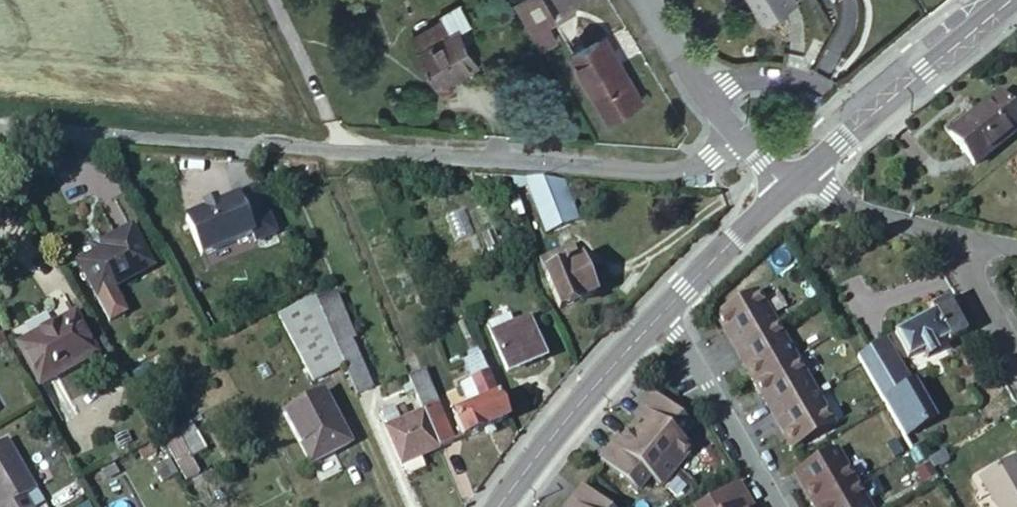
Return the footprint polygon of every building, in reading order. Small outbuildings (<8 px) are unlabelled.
[(540,50),(557,40),(547,24),(555,20),(543,0),(522,0),(515,4),(529,29),(540,50)] [(756,24),(790,4),(787,0),(742,0),(756,24)] [(405,39),(435,85),(471,59),(450,29),(458,23),(447,9),(405,39)] [(570,55),(607,120),(642,100),(604,34),(570,55)] [(971,163),(1016,130),(1016,121),(997,94),(948,131),(971,163)] [(576,219),(562,181),(555,180),(522,177),(509,177),(513,192),(528,184),(547,231),(576,219)] [(253,244),(273,235),(253,189),(233,198),(234,200),(217,208),(203,214),(185,222),(201,258),(249,236),(253,244)] [(215,203),(201,209),(203,214),(217,208),(215,203)] [(74,264),(92,298),(149,267),(127,228),(97,244),(100,250),(74,264)] [(540,259),(561,308),(596,293),(581,257),(577,259),(572,245),(540,259)] [(332,288),(311,297),(341,364),(342,368),(362,358),(332,288)] [(734,348),(774,326),(755,293),(714,315),(734,348)] [(341,364),(311,297),(274,315),(308,381),(341,364)] [(895,337),(909,360),(923,352),(927,360),(937,355),(932,348),(947,339),(950,343),(965,332),(946,301),(930,311),(933,315),(895,337)] [(14,347),(35,385),(90,354),(69,315),(14,347)] [(488,325),(507,371),(541,355),(527,318),(506,328),(502,319),(488,325)] [(774,326),(734,348),(753,382),(794,360),(774,326)] [(884,344),(897,367),(909,360),(895,337),(884,344)] [(917,432),(920,437),(924,435),(921,430),(930,424),(897,367),(884,344),(870,352),(859,358),(906,438),(917,432)] [(469,379),(484,373),(476,356),(462,362),(469,379)] [(371,377),(362,358),(342,368),(343,369),(360,408),(375,402),(367,380),(371,377)] [(813,393),(794,360),(753,382),(773,415),(813,393)] [(461,437),(503,418),(484,373),(469,379),(470,380),(480,403),(463,410),(452,415),(461,437)] [(454,388),(463,410),(480,403),(470,380),(454,388)] [(307,464),(347,443),(321,391),(280,414),(307,464)] [(430,392),(415,399),(420,412),(436,448),(451,442),(430,392)] [(773,415),(791,449),(832,427),(813,393),(773,415)] [(678,439),(690,425),(652,396),(640,411),(644,413),(629,431),(674,468),(690,449),(678,439)] [(422,455),(436,448),(420,412),(394,424),(391,417),(383,420),(386,427),(383,429),(400,465),(405,463),(410,475),(428,467),(422,455)] [(195,443),(182,421),(153,437),(173,472),(189,464),(181,450),(195,443)] [(660,486),(674,468),(629,431),(614,447),(611,445),(599,460),(636,491),(647,476),(660,486)] [(23,498),(34,492),(2,437),(0,439),(0,506),(28,506),(23,498)] [(137,450),(151,476),(166,468),(152,443),(137,450)] [(794,473),(814,506),(853,483),(834,450),(794,473)] [(993,506),(1016,506),(1016,471),(1011,461),(978,479),(993,506)] [(814,506),(867,506),(853,483),(814,506)] [(742,502),(746,500),(736,484),(697,506),(745,506),(742,502)] [(581,488),(569,503),(573,506),(572,506),(605,506),(581,488)]
